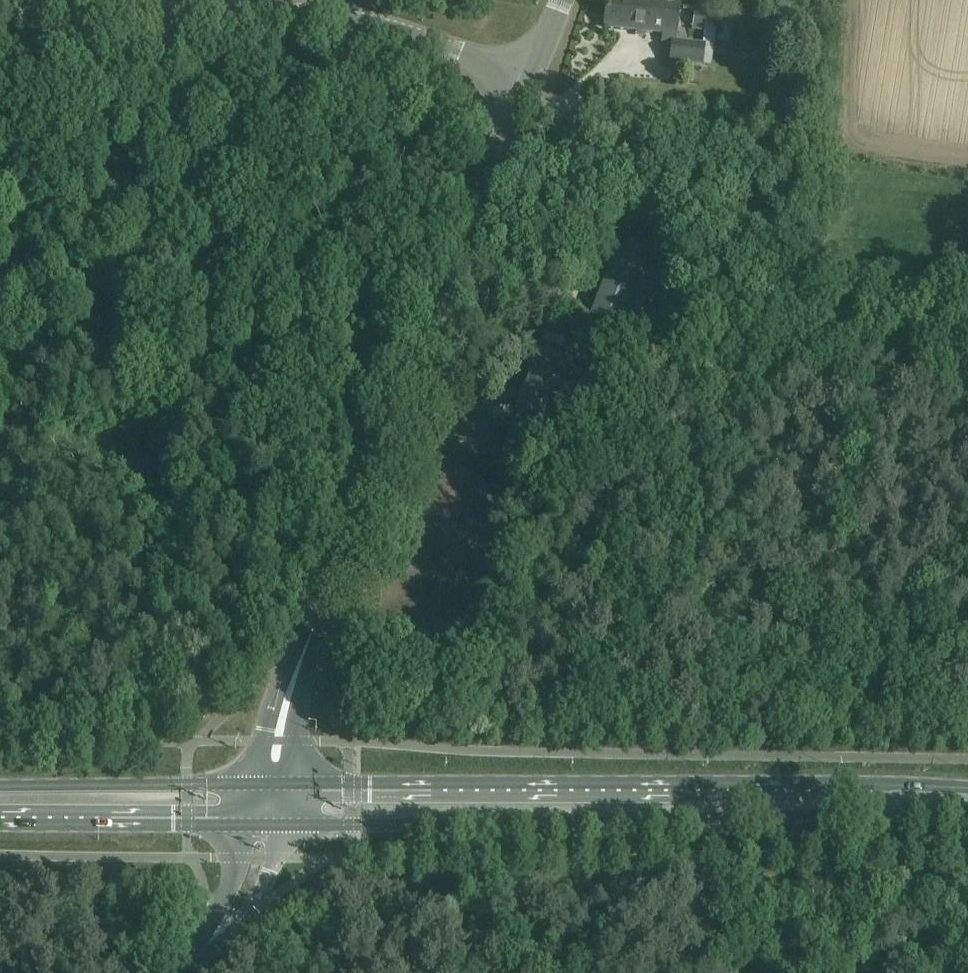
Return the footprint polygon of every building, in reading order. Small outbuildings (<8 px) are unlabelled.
[(610,0),(608,0),(605,27),(676,35),(679,8),(610,0)] [(732,24),(721,22),(718,43),(729,45),(732,24)] [(703,48),(673,44),(671,63),(701,67),(703,48)] [(602,286),(603,286),(591,317),(647,339),(671,276),(665,273),(670,260),(619,241),(602,286)] [(558,413),(547,408),(550,399),(584,413),(592,394),(558,380),(534,370),(516,415),(525,419),(522,427),(548,438),(558,413)] [(525,492),(512,492),(513,507),(526,506),(525,492)]
